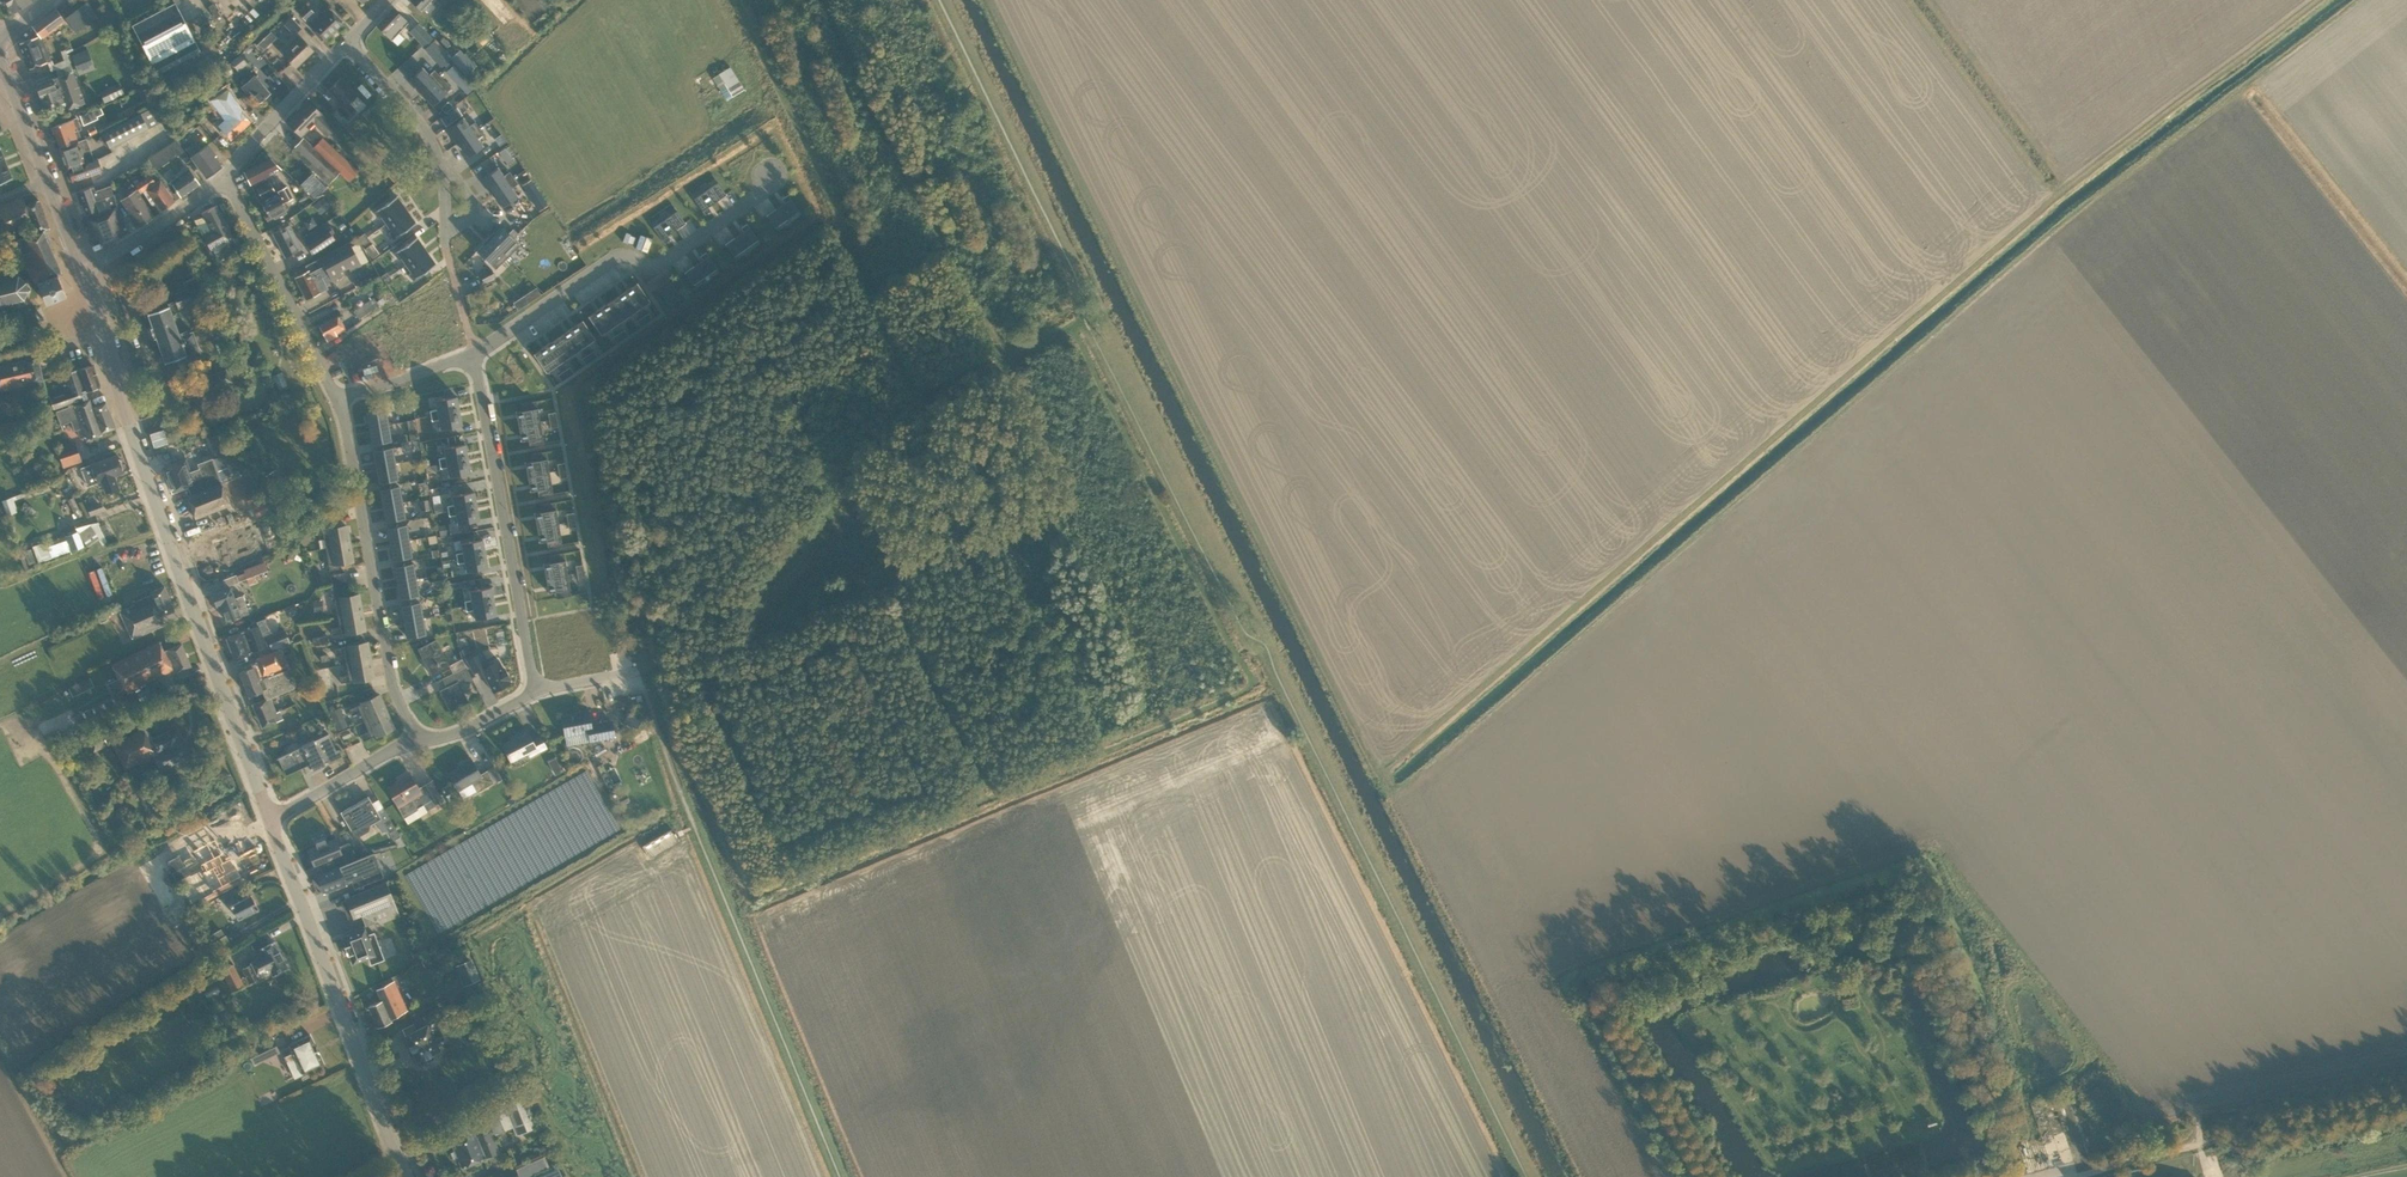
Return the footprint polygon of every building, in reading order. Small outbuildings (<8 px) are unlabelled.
[(12,13),(32,2),(31,0),(5,0),(12,13)] [(421,9),(428,0),(411,0),(421,9)] [(131,23),(158,74),(204,50),(201,42),(195,41),(174,1),(131,23)] [(308,5),(298,13),(305,20),(314,12),(308,5)] [(309,26),(323,40),(342,21),(329,7),(309,26)] [(376,25),(391,39),(408,22),(393,7),(376,25)] [(39,36),(20,43),(29,68),(50,60),(42,38),(60,24),(65,21),(56,9),(56,8),(55,9),(32,25),(32,26),(39,36)] [(284,24),(294,35),(302,27),(292,17),(284,24)] [(418,23),(409,31),(422,45),(431,36),(418,23)] [(298,36),(279,54),(293,69),(312,51),(298,36)] [(262,39),(256,45),(262,51),(268,45),(262,39)] [(441,41),(438,44),(434,40),(424,48),(441,66),(450,58),(442,49),(446,46),(441,41)] [(93,69),(87,50),(73,54),(80,73),(93,69)] [(477,65),(466,52),(464,54),(460,50),(450,58),(466,76),(467,74),(468,75),(469,75),(471,75),(472,74),(473,73),(474,71),(474,69),(473,68),(477,65)] [(230,61),(237,70),(247,63),(240,54),(230,61)] [(260,75),(273,88),(291,70),(278,57),(260,75)] [(453,64),(446,71),(456,82),(464,75),(453,64)] [(731,66),(713,77),(727,100),(745,89),(731,66)] [(422,67),(408,80),(420,93),(440,75),(434,69),(429,74),(422,67)] [(63,92),(79,86),(73,71),(70,73),(70,72),(52,79),(36,85),(40,94),(50,90),(51,93),(62,89),(63,92)] [(250,90),(259,101),(269,92),(254,75),(242,86),(247,93),(250,90)] [(440,75),(420,93),(432,105),(451,87),(440,75)] [(337,108),(347,119),(356,110),(349,103),(357,95),(340,77),(328,90),(342,103),(337,108)] [(118,82),(100,90),(105,102),(110,99),(123,93),(124,93),(118,82)] [(146,97),(156,93),(152,85),(143,90),(146,97)] [(50,90),(40,94),(41,98),(42,97),(46,109),(67,101),(69,108),(85,102),(79,86),(63,92),(62,89),(51,93),(50,90)] [(218,125),(231,138),(250,121),(241,110),(242,109),(227,88),(210,100),(224,119),(218,125)] [(314,122),(327,135),(335,127),(308,100),(287,121),(301,136),(314,122)] [(101,132),(109,148),(148,128),(160,122),(153,107),(101,132)] [(457,107),(441,118),(446,126),(462,115),(457,107)] [(94,108),(80,115),(83,125),(98,118),(97,116),(94,108)] [(124,113),(127,119),(136,114),(133,108),(124,113)] [(59,148),(81,139),(78,130),(81,129),(76,117),(52,126),(59,147),(59,148)] [(463,118),(448,128),(458,142),(479,127),(475,121),(469,125),(463,118)] [(479,127),(458,142),(467,156),(483,146),(477,138),(484,134),(479,127)] [(276,134),(265,145),(272,152),(271,152),(290,172),(299,163),(289,153),(291,150),(276,134)] [(506,141),(502,134),(495,139),(499,146),(506,141)] [(303,137),(292,149),(308,166),(328,184),(340,172),(349,181),(359,171),(357,169),(359,166),(349,157),(346,159),(322,137),(313,146),(303,137)] [(81,139),(59,148),(72,181),(102,170),(97,157),(93,159),(85,138),(81,139)] [(148,157),(155,168),(181,152),(174,141),(148,157)] [(201,149),(195,141),(185,148),(206,178),(222,166),(215,156),(216,155),(208,144),(201,149)] [(505,147),(499,152),(503,158),(509,153),(505,147)] [(250,184),(281,169),(270,158),(244,171),(250,184)] [(6,163),(0,165),(0,183),(12,178),(6,163)] [(170,180),(180,196),(200,184),(189,167),(170,180)] [(498,167),(482,178),(492,192),(514,177),(509,171),(503,175),(498,167)] [(160,179),(155,182),(149,174),(134,183),(140,193),(143,191),(152,205),(155,203),(160,210),(174,201),(160,179)] [(315,175),(304,186),(312,194),(323,184),(315,175)] [(514,177),(492,192),(502,206),(517,196),(512,188),(518,183),(514,177)] [(702,211),(708,207),(726,194),(718,182),(694,199),(702,211)] [(535,183),(528,187),(532,193),(538,189),(535,183)] [(110,185),(100,188),(94,190),(93,186),(76,193),(78,200),(80,199),(85,213),(97,209),(94,201),(113,194),(110,185)] [(274,216),(275,217),(286,212),(285,210),(287,209),(283,202),(292,198),(287,186),(278,191),(279,194),(262,203),(266,212),(264,214),(266,219),(274,216)] [(137,195),(121,205),(135,227),(151,217),(137,195)] [(397,195),(374,211),(378,218),(381,216),(386,223),(406,209),(397,195)] [(44,229),(49,227),(38,200),(26,205),(22,196),(0,205),(0,234),(1,236),(32,224),(35,233),(44,229)] [(323,198),(314,205),(320,214),(330,206),(323,198)] [(799,210),(790,198),(767,215),(775,227),(799,210)] [(236,243),(233,237),(216,205),(202,212),(211,229),(202,234),(210,249),(226,241),(229,246),(236,243)] [(99,237),(101,241),(123,233),(114,209),(87,220),(95,239),(99,237)] [(406,209),(386,223),(391,230),(388,232),(393,239),(416,223),(406,209)] [(662,239),(667,235),(686,223),(677,210),(653,227),(662,239)] [(302,237),(313,253),(335,239),(329,230),(332,229),(327,221),(302,237)] [(273,233),(285,256),(302,248),(290,224),(273,233)] [(501,226),(489,238),(508,257),(520,245),(501,226)] [(758,239),(749,227),(743,231),(725,243),(734,255),(758,239)] [(35,282),(37,281),(57,273),(61,272),(47,242),(49,241),(44,229),(35,233),(24,237),(14,240),(8,242),(16,260),(19,264),(25,268),(27,268),(35,282)] [(365,232),(359,237),(362,240),(367,236),(365,232)] [(367,236),(362,240),(364,244),(370,240),(367,236)] [(417,237),(394,252),(398,259),(401,257),(406,264),(426,250),(417,237)] [(489,238),(477,250),(495,269),(508,257),(489,238)] [(319,257),(324,265),(310,273),(308,270),(294,277),(306,300),(328,288),(322,277),(328,274),(332,280),(343,275),(341,271),(348,267),(350,271),(361,265),(349,242),(319,257)] [(372,243),(366,248),(373,257),(379,253),(372,243)] [(426,250),(406,264),(411,271),(408,273),(413,280),(436,264),(426,250)] [(717,268),(708,255),(685,272),(693,284),(717,268)] [(483,282),(495,276),(491,269),(480,275),(483,282)] [(387,272),(381,276),(384,280),(390,276),(387,272)] [(57,273),(37,281),(46,301),(65,293),(57,273)] [(0,303),(23,298),(28,289),(26,280),(18,274),(0,278),(0,304),(0,303)] [(178,307),(179,307),(198,299),(196,295),(202,292),(196,276),(184,281),(187,288),(172,295),(175,300),(178,307)] [(390,276),(384,280),(387,284),(392,280),(390,276)] [(673,285),(669,279),(657,287),(669,305),(681,297),(677,291),(673,285)] [(636,282),(624,291),(637,308),(649,300),(636,282)] [(375,292),(370,283),(349,294),(354,303),(375,292)] [(536,287),(523,296),(528,303),(541,294),(536,287)] [(625,317),(637,308),(624,291),(612,299),(625,317)] [(382,304),(378,296),(354,308),(358,316),(382,304)] [(613,325),(625,317),(612,299),(600,307),(613,325)] [(180,310),(179,307),(178,307),(175,300),(168,303),(169,305),(147,313),(152,326),(150,327),(154,337),(155,336),(164,361),(185,354),(187,360),(201,355),(192,331),(179,335),(172,314),(180,310)] [(601,333),(613,325),(600,307),(588,315),(601,333)] [(328,319),(318,325),(326,339),(350,326),(342,310),(327,318),(328,319)] [(648,312),(642,316),(647,323),(652,319),(652,318),(648,312)] [(642,316),(636,321),(640,327),(641,327),(647,323),(642,316)] [(582,320),(570,328),(582,346),(594,338),(582,320)] [(570,354),(582,346),(570,328),(558,336),(570,354)] [(624,329),(618,333),(622,339),(628,335),(624,329)] [(618,333),(612,337),(616,343),(617,343),(622,339),(618,333)] [(558,363),(570,354),(558,336),(546,345),(558,363)] [(546,371),(558,363),(546,345),(534,353),(546,371)] [(593,350),(588,354),(592,360),(598,356),(597,356),(593,350)] [(588,354),(581,358),(586,364),(592,360),(588,354)] [(42,379),(37,355),(24,359),(24,360),(0,365),(0,389),(42,379)] [(69,391),(49,397),(53,409),(87,397),(85,391),(101,386),(93,363),(63,374),(69,391)] [(570,367),(563,371),(567,377),(574,373),(574,372),(570,367)] [(203,379),(208,391),(232,380),(226,368),(203,379)] [(278,388),(287,384),(282,371),(272,375),(278,388)] [(563,371),(558,375),(562,381),(567,377),(563,371)] [(438,408),(430,409),(431,414),(461,409),(458,395),(436,400),(438,408)] [(68,406),(56,411),(60,424),(71,420),(74,430),(77,429),(80,437),(86,435),(87,438),(101,433),(101,432),(115,427),(106,401),(92,406),(89,399),(74,404),(73,402),(67,404),(68,406)] [(523,410),(516,411),(518,426),(540,422),(536,400),(521,403),(523,410)] [(47,408),(47,409),(46,404),(39,406),(42,416),(49,414),(47,408)] [(367,412),(369,427),(388,424),(385,409),(367,412)] [(461,409),(431,414),(432,420),(439,419),(441,427),(463,423),(461,409)] [(555,412),(548,413),(549,420),(557,418),(555,411),(555,412)] [(557,418),(549,420),(551,427),(558,426),(557,418)] [(408,420),(411,439),(417,438),(413,419),(408,420)] [(540,422),(518,426),(521,440),(528,439),(529,446),(544,443),(540,422)] [(391,439),(388,424),(369,427),(372,443),(391,439)] [(220,440),(218,434),(208,437),(211,443),(220,440)] [(456,443),(455,436),(447,437),(448,444),(456,443)] [(82,460),(75,442),(57,448),(63,467),(82,460)] [(446,456),(439,457),(440,462),(469,457),(467,443),(444,447),(446,456)] [(373,451),(376,466),(395,463),(392,447),(373,451)] [(532,460),(525,462),(527,476),(549,472),(545,451),(531,453),(532,460)] [(124,472),(118,454),(90,464),(96,481),(96,482),(101,481),(105,493),(119,488),(115,476),(124,472)] [(469,457),(440,462),(441,468),(448,466),(449,475),(472,471),(469,457)] [(185,495),(195,518),(230,504),(212,458),(198,463),(199,468),(191,471),(186,459),(163,468),(173,492),(188,486),(190,493),(185,495)] [(564,461),(557,463),(558,470),(566,469),(564,461)] [(398,478),(395,463),(376,466),(379,481),(398,478)] [(90,464),(80,467),(86,485),(96,481),(90,464)] [(566,469),(558,470),(560,478),(567,476),(566,469)] [(549,472),(527,476),(530,491),(537,489),(538,496),(553,494),(549,472)] [(380,489),(383,505),(402,501),(399,486),(380,489)] [(454,504),(447,505),(448,509),(477,504),(475,490),(453,494),(454,504)] [(256,493),(246,497),(248,503),(262,498),(259,491),(256,493)] [(13,496),(2,499),(7,514),(18,511),(13,496)] [(68,496),(64,499),(69,508),(72,506),(71,504),(72,503),(68,496)] [(91,515),(104,509),(100,500),(87,506),(91,515)] [(405,516),(402,501),(383,505),(386,520),(405,516)] [(541,511),(534,512),(537,527),(558,523),(554,501),(540,504),(541,511)] [(72,503),(71,504),(72,506),(77,517),(81,514),(75,502),(72,503)] [(443,510),(441,502),(433,504),(435,512),(443,510)] [(272,511),(269,504),(254,510),(257,517),(272,511)] [(477,504),(448,509),(449,515),(456,514),(458,522),(480,519),(477,504)] [(231,523),(249,517),(246,507),(228,512),(231,523)] [(319,512),(321,519),(335,517),(334,509),(319,512)] [(573,512),(566,513),(567,521),(575,520),(573,512)] [(256,521),(208,540),(220,572),(269,553),(256,521)] [(325,547),(350,543),(347,526),(332,528),(331,522),(321,524),(325,547)] [(558,523),(537,527),(539,541),(546,540),(547,547),(562,545),(558,523)] [(91,524),(79,532),(85,541),(87,544),(88,546),(100,539),(97,533),(91,524)] [(448,524),(438,525),(440,535),(449,534),(448,524)] [(387,528),(390,543),(409,540),(406,525),(387,528)] [(72,533),(46,541),(36,545),(37,545),(42,559),(43,560),(62,553),(77,547),(72,533)] [(463,551),(456,552),(457,557),(486,551),(484,538),(461,542),(463,551)] [(116,577),(156,566),(154,560),(162,558),(156,539),(109,553),(116,577)] [(411,555),(409,540),(390,543),(393,558),(411,555)] [(350,543),(325,547),(329,570),(339,568),(338,562),(353,559),(350,543)] [(37,545),(33,547),(39,560),(42,559),(37,545)] [(31,548),(26,550),(31,563),(36,561),(31,548)] [(486,551),(457,557),(458,562),(465,561),(466,570),(489,566),(486,551)] [(550,562),(543,563),(546,578),(567,574),(564,552),(549,555),(550,562)] [(226,586),(268,570),(264,561),(244,569),(245,572),(236,575),(236,574),(223,579),(226,586)] [(394,567),(397,582),(416,578),(413,563),(394,567)] [(331,581),(346,578),(345,571),(330,574),(331,581)] [(584,571),(577,572),(578,580),(585,578),(584,571)] [(567,574),(546,578),(548,592),(555,591),(556,598),(571,595),(567,574)] [(443,575),(431,577),(432,585),(444,583),(444,582),(443,575)] [(346,578),(331,581),(333,588),(347,586),(346,578)] [(416,579),(416,578),(397,582),(400,597),(418,594),(416,579)] [(129,631),(132,638),(164,624),(160,615),(174,610),(164,585),(150,591),(151,594),(134,601),(136,604),(120,610),(129,631)] [(235,596),(231,585),(212,592),(213,594),(211,596),(214,602),(216,602),(217,604),(221,602),(228,620),(250,612),(245,600),(246,600),(243,593),(235,596)] [(472,598),(464,600),(465,605),(495,599),(492,585),(470,589),(472,598)] [(338,615),(362,611),(359,594),(344,597),(343,591),(333,592),(338,615)] [(313,601),(315,611),(324,610),(322,599),(313,601)] [(495,599),(465,605),(466,610),(473,609),(475,617),(497,613),(495,599)] [(401,606),(404,621),(423,617),(420,602),(401,606)] [(362,611),(338,615),(339,626),(331,627),(332,634),(365,628),(362,611)] [(105,613),(98,617),(100,623),(108,619),(105,613)] [(547,618),(555,664),(575,661),(568,615),(547,618)] [(425,633),(423,617),(404,621),(407,636),(425,633)] [(258,625),(226,637),(234,659),(249,653),(249,652),(266,645),(258,625)] [(266,636),(272,650),(291,643),(285,628),(266,636)] [(313,637),(314,645),(329,642),(327,634),(313,637)] [(418,648),(432,675),(449,665),(435,639),(418,648)] [(114,696),(122,693),(172,670),(173,673),(191,665),(181,643),(164,650),(159,640),(111,664),(118,678),(108,682),(114,696)] [(346,663),(370,659),(367,642),(335,648),(336,655),(344,653),(346,663)] [(461,649),(464,655),(470,651),(467,646),(461,649)] [(289,677),(285,668),(289,667),(281,647),(256,658),(258,663),(239,671),(249,696),(265,689),(269,697),(293,687),(289,677)] [(480,652),(466,659),(474,673),(481,669),(492,691),(510,681),(509,679),(510,679),(504,667),(503,668),(499,660),(487,666),(480,652)] [(453,672),(465,665),(461,658),(449,665),(453,672)] [(370,659),(346,663),(348,673),(339,675),(340,682),(373,676),(370,659)] [(465,665),(453,672),(442,678),(446,686),(439,690),(450,710),(468,701),(458,681),(464,677),(467,682),(472,679),(465,665)] [(331,666),(320,668),(322,684),(333,682),(331,666)] [(73,696),(95,685),(90,676),(68,687),(73,696)] [(141,702),(152,697),(148,688),(137,693),(141,702)] [(82,724),(126,704),(121,694),(77,714),(82,724)] [(364,721),(386,710),(379,695),(349,708),(352,715),(359,711),(364,721)] [(276,711),(270,697),(265,699),(265,698),(252,704),(262,727),(283,718),(279,710),(276,711)] [(452,720),(440,698),(434,701),(446,723),(452,720)] [(590,724),(587,709),(579,710),(580,711),(561,715),(565,736),(588,731),(590,741),(614,736),(610,720),(590,724)] [(386,710),(364,721),(368,730),(360,733),(363,740),(393,726),(386,710)] [(627,712),(622,722),(637,729),(642,719),(627,712)] [(344,718),(335,723),(338,730),(348,726),(344,718)] [(170,765),(172,770),(185,764),(182,759),(191,754),(176,725),(151,738),(145,726),(112,743),(125,768),(152,754),(160,770),(170,765)] [(540,735),(532,740),(526,729),(514,735),(515,737),(502,744),(511,761),(528,752),(530,756),(546,747),(540,735)] [(341,733),(343,739),(350,736),(347,730),(341,733)] [(84,743),(89,753),(108,744),(101,731),(87,738),(88,741),(84,743)] [(302,745),(277,757),(286,774),(310,762),(312,767),(328,760),(329,761),(342,755),(338,748),(336,749),(328,733),(313,740),(302,745)] [(461,763),(462,765),(448,773),(458,790),(471,782),(477,791),(493,781),(486,770),(480,774),(471,757),(461,763)] [(562,771),(559,763),(552,767),(555,774),(562,771)] [(597,765),(610,791),(615,788),(602,763),(597,765)] [(419,787),(410,773),(386,787),(404,817),(417,809),(417,807),(423,803),(427,809),(437,803),(425,784),(419,787)] [(626,793),(620,796),(623,804),(629,801),(626,793)] [(379,815),(368,795),(340,812),(355,837),(369,829),(370,824),(381,817),(389,831),(388,832),(393,839),(394,839),(400,835),(385,811),(379,815)] [(212,890),(241,875),(237,866),(239,865),(235,856),(232,858),(231,856),(225,859),(222,853),(223,852),(215,837),(193,848),(201,864),(203,863),(206,869),(202,871),(212,890)] [(316,847),(308,850),(315,870),(342,860),(344,862),(354,858),(351,849),(341,853),(335,839),(327,843),(325,840),(315,844),(316,847)] [(351,880),(354,888),(383,876),(373,851),(318,873),(325,891),(351,880)] [(185,865),(172,872),(176,880),(190,873),(185,865)] [(399,915),(386,881),(345,897),(353,918),(361,914),(365,924),(377,919),(379,923),(399,915)] [(222,894),(228,905),(230,904),(237,918),(257,908),(250,893),(241,898),(235,887),(222,894)] [(366,927),(344,936),(347,945),(346,946),(349,954),(351,953),(354,963),(370,957),(373,963),(386,958),(375,931),(368,934),(366,927)] [(215,945),(218,951),(231,943),(222,928),(205,937),(211,947),(215,945)] [(271,972),(272,974),(287,967),(273,940),(259,947),(260,950),(248,956),(251,963),(242,968),(249,982),(259,977),(259,978),(271,972)] [(420,946),(410,951),(414,957),(423,953),(420,946)] [(424,966),(433,962),(430,956),(421,960),(424,966)] [(455,965),(464,985),(480,979),(472,958),(455,965)] [(221,968),(232,991),(244,985),(233,962),(221,968)] [(368,1006),(378,1026),(391,1021),(390,1019),(407,1010),(394,980),(376,988),(381,1000),(368,1006)] [(423,1058),(426,1064),(436,1059),(433,1052),(440,1049),(436,1042),(444,1038),(438,1027),(448,1022),(441,1007),(423,1015),(427,1024),(404,1035),(417,1061),(423,1058)] [(236,1030),(242,1041),(263,1028),(257,1018),(236,1030)] [(284,1055),(294,1077),(323,1063),(309,1034),(289,1044),(292,1052),(284,1055)] [(278,1049),(272,1036),(246,1049),(253,1062),(278,1049)] [(512,1068),(498,1074),(502,1083),(516,1076),(512,1068)] [(494,1132),(532,1116),(524,1096),(485,1112),(494,1132)] [(450,1138),(462,1166),(499,1151),(490,1130),(476,1136),(473,1129),(450,1138)] [(536,1176),(558,1176),(561,1176),(558,1168),(536,1176)]
